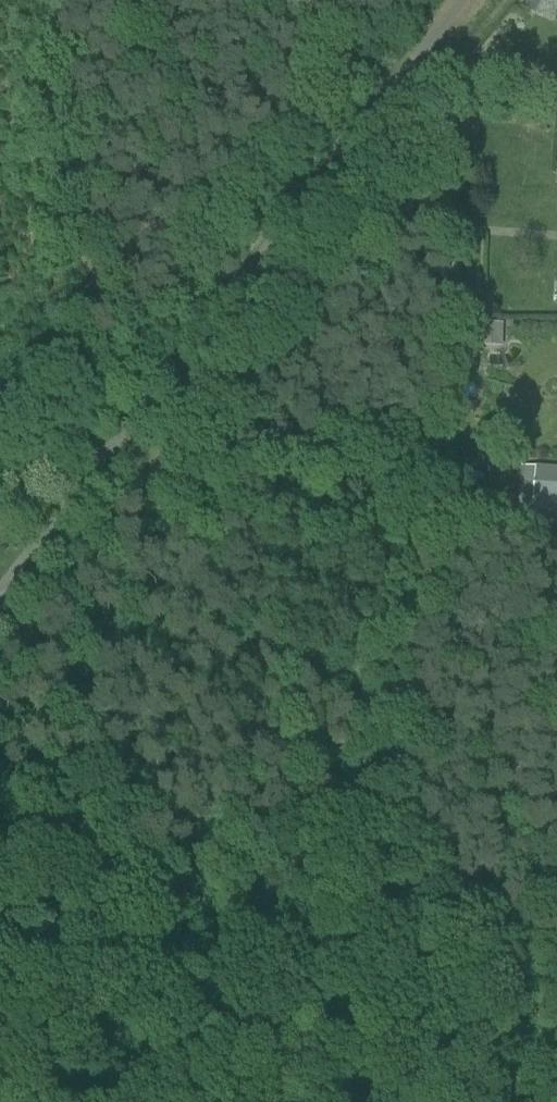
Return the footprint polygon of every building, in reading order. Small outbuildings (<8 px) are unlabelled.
[(524,10),(534,15),(538,4),(530,0),(529,0),(524,10)] [(481,323),(481,348),(503,348),(504,324),(481,323)] [(522,468),(518,499),(517,513),(556,517),(556,470),(522,468)]
